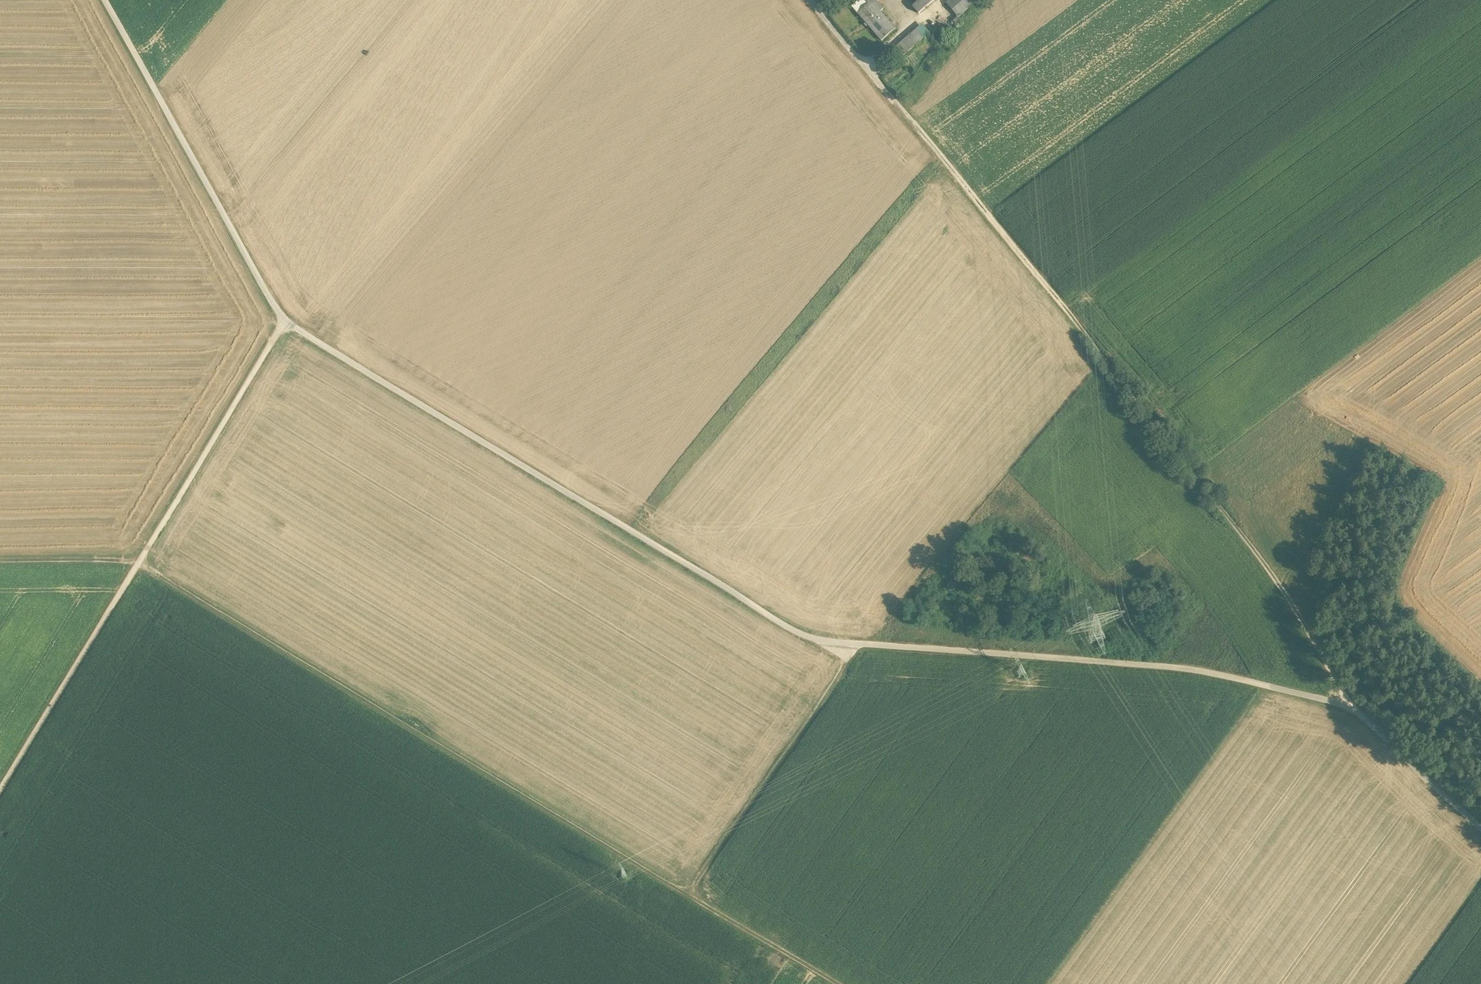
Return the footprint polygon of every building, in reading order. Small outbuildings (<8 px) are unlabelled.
[(852,9),(857,15),(868,6),(866,3),(863,0),(862,0),(852,9)] [(875,0),(869,0),(866,3),(868,6),(857,15),(881,42),(896,29),(881,13),(884,10),(875,0)] [(914,2),(910,5),(918,14),(935,0),(913,0),(914,2)] [(945,6),(957,20),(981,0),(952,0),(945,6)] [(916,30),(891,52),(899,61),(924,39),(916,30)]
